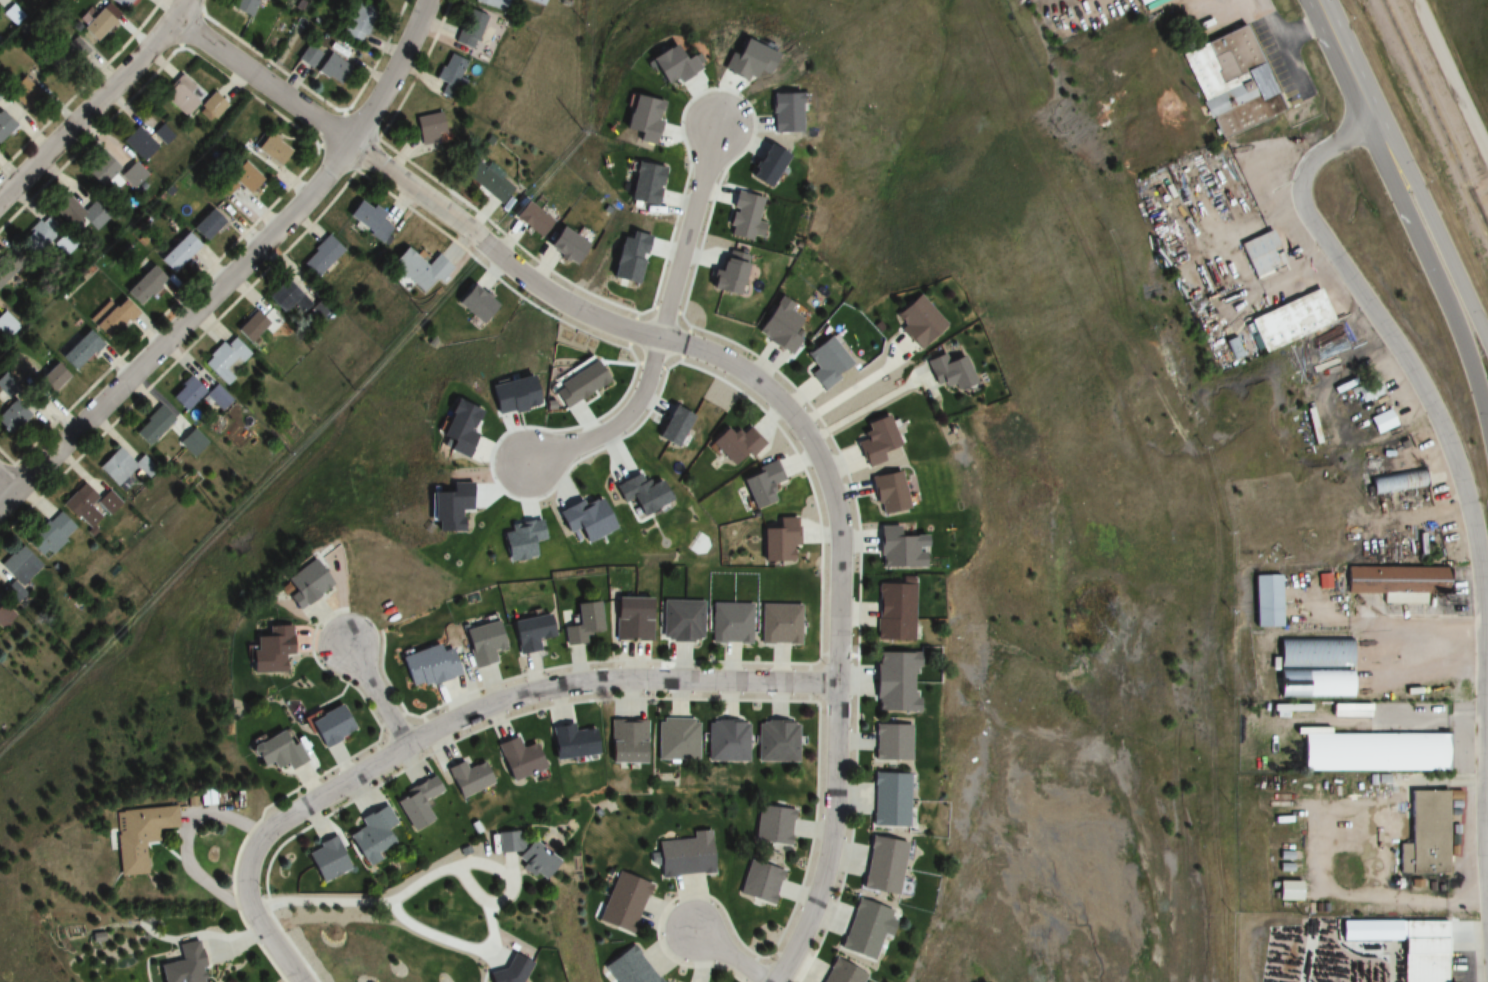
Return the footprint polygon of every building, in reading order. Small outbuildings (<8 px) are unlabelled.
[(25,16),(12,0),(0,0),(0,3),(6,10),(3,13),(13,26),(25,16)] [(123,12),(132,0),(107,0),(123,12)] [(227,9),(249,19),(257,0),(231,0),(227,9)] [(375,11),(353,0),(336,33),(358,44),(375,11)] [(471,2),(504,12),(508,0),(472,0),(471,2)] [(79,29),(93,43),(113,22),(99,8),(79,29)] [(472,50),(488,18),(468,8),(452,41),(472,50)] [(1241,27),(1183,53),(1223,138),(1280,111),(1241,27)] [(65,74),(88,51),(73,37),(51,60),(65,74)] [(295,60),(309,70),(320,54),(306,44),(295,60)] [(352,69),(325,52),(314,71),(340,87),(352,69)] [(468,81),(460,77),(467,62),(447,52),(433,80),(442,84),(438,93),(452,100),(457,90),(462,93),(468,81)] [(184,118),(203,96),(179,75),(160,97),(184,118)] [(227,106),(213,93),(196,112),(210,124),(227,106)] [(445,136),(439,110),(412,117),(419,143),(445,136)] [(14,125),(0,111),(0,139),(14,125)] [(164,147),(173,137),(161,124),(151,134),(164,147)] [(143,162),(157,148),(136,127),(122,141),(143,162)] [(252,149),(276,167),(289,150),(265,131),(252,149)] [(108,135),(98,145),(105,153),(86,172),(102,189),(117,173),(134,190),(148,176),(108,135)] [(500,206),(514,190),(478,161),(464,177),(500,206)] [(260,179),(242,162),(217,186),(232,201),(241,191),(244,195),(260,179)] [(760,198),(734,192),(723,235),(750,241),(760,198)] [(95,203),(84,213),(67,193),(52,207),(72,230),(84,219),(95,232),(109,219),(95,203)] [(379,220),(382,216),(357,198),(343,217),(381,244),(391,229),(379,220)] [(509,217),(538,238),(550,220),(521,200),(509,217)] [(156,260),(171,274),(200,244),(202,245),(223,223),(208,207),(156,260)] [(35,257),(56,240),(41,221),(20,238),(35,257)] [(542,246),(572,266),(586,245),(557,225),(542,246)] [(1239,244),(1253,278),(1285,265),(1270,230),(1239,244)] [(300,263),(316,279),(343,251),(327,235),(300,263)] [(69,248),(66,240),(58,243),(61,251),(69,248)] [(426,295),(450,267),(436,254),(426,267),(402,247),(388,264),(426,295)] [(710,291),(737,297),(745,256),(719,250),(710,291)] [(0,259),(0,286),(14,272),(0,259)] [(164,280),(150,265),(122,292),(137,307),(164,280)] [(293,304),(303,314),(311,305),(284,278),(265,297),(283,315),(293,304)] [(495,306),(467,285),(453,303),(480,325),(495,306)] [(1333,324),(1319,290),(1249,319),(1263,353),(1333,324)] [(919,349),(944,324),(913,294),(888,319),(919,349)] [(789,356),(798,339),(792,336),(801,320),(786,312),(790,304),(774,296),(753,336),(789,356)] [(87,320),(105,340),(134,314),(120,299),(113,305),(109,301),(87,320)] [(270,325),(255,310),(234,331),(249,346),(270,325)] [(3,311),(0,314),(0,335),(5,340),(19,327),(3,311)] [(99,344),(84,330),(57,357),(72,371),(99,344)] [(227,385),(234,377),(226,371),(235,360),(241,365),(251,353),(228,335),(203,366),(227,385)] [(820,391),(850,368),(826,337),(803,355),(814,369),(807,374),(820,391)] [(1228,341),(1233,360),(1241,358),(1236,339),(1228,341)] [(959,355),(945,361),(942,354),(924,362),(935,389),(947,384),(950,391),(970,383),(959,355)] [(49,398),(69,378),(53,362),(34,382),(49,398)] [(168,398),(185,413),(205,392),(189,376),(168,398)] [(1355,388),(1360,403),(1379,395),(1374,381),(1355,388)] [(233,401),(215,385),(206,397),(224,412),(233,401)] [(10,396),(0,406),(0,429),(8,437),(29,416),(10,396)] [(133,432),(149,448),(176,422),(160,406),(133,432)] [(1368,419),(1375,435),(1396,426),(1388,410),(1368,419)] [(885,416),(860,424),(865,441),(853,444),(861,469),(881,463),(878,453),(895,447),(885,416)] [(196,458),(209,444),(186,421),(173,434),(196,458)] [(759,443),(745,429),(735,439),(722,427),(707,443),(734,469),(759,443)] [(135,464),(118,447),(97,467),(117,487),(137,467),(149,479),(158,470),(143,456),(135,464)] [(752,511),(777,501),(771,485),(779,481),(772,464),(738,477),(752,511)] [(1425,487),(1422,470),(1369,477),(1371,495),(1425,487)] [(906,510),(898,472),(869,478),(876,516),(906,510)] [(60,505),(88,532),(105,515),(107,518),(120,504),(107,491),(98,500),(82,483),(60,505)] [(51,513),(26,544),(48,562),(73,530),(51,513)] [(760,529),(760,563),(792,562),(792,548),(795,548),(794,518),(775,518),(775,529),(760,529)] [(921,568),(921,552),(915,552),(915,536),(897,536),(897,527),(877,528),(877,568),(921,568)] [(20,545),(0,565),(0,566),(21,588),(42,567),(20,545)] [(271,583),(289,611),(327,587),(309,558),(271,583)] [(1383,594),(1383,604),(1422,604),(1423,595),(1445,595),(1446,568),(1345,567),(1345,594),(1383,594)] [(1254,628),(1280,628),(1280,576),(1254,576),(1254,628)] [(911,641),(913,581),(876,581),(875,641),(911,641)] [(614,600),(614,641),(649,641),(649,600),(614,600)] [(701,601),(660,601),(660,642),(701,642),(701,601)] [(597,602),(571,604),(572,616),(562,617),(564,646),(583,645),(583,634),(600,633),(597,602)] [(3,603),(0,605),(0,627),(3,631),(17,617),(3,603)] [(710,645),(750,645),(750,604),(710,604),(710,645)] [(798,604),(759,604),(759,645),(798,645),(798,604)] [(514,657),(536,653),(534,641),(551,638),(547,616),(509,622),(514,657)] [(490,652),(504,649),(498,622),(461,630),(470,668),(493,663),(490,652)] [(244,674),(280,673),(279,656),(288,656),(287,626),(259,627),(259,638),(244,638),(244,674)] [(1349,698),(1348,640),(1277,641),(1278,699),(1349,698)] [(407,690),(459,676),(451,647),(441,650),(440,646),(399,657),(407,690)] [(873,713),(915,713),(916,692),(914,692),(914,652),(874,652),(873,713)] [(320,749),(353,730),(339,704),(305,723),(320,749)] [(694,721),(654,720),(654,762),(693,762),(694,721)] [(641,764),(642,722),(607,721),(606,763),(641,764)] [(704,763),(745,763),(745,723),(704,723),(704,763)] [(795,763),(795,724),(754,724),(754,763),(795,763)] [(873,725),(872,761),(909,761),(909,726),(873,725)] [(548,730),(550,761),(593,757),(591,726),(548,730)] [(303,761),(286,728),(247,748),(258,768),(268,763),(271,769),(282,764),(285,770),(303,761)] [(1302,735),(1302,772),(1444,771),(1444,735),(1302,735)] [(532,744),(517,749),(514,739),(494,746),(507,782),(541,770),(532,744)] [(456,800),(492,785),(482,762),(463,769),(461,762),(444,769),(456,800)] [(905,827),(906,775),(871,774),(870,827),(905,827)] [(407,832),(430,822),(421,802),(441,794),(434,779),(392,797),(407,832)] [(1445,874),(1445,791),(1408,791),(1408,843),(1398,843),(1398,874),(1445,874)] [(787,847),(792,811),(757,805),(751,841),(787,847)] [(357,818),(362,829),(346,835),(360,868),(376,861),(373,852),(390,845),(384,830),(394,825),(386,806),(357,818)] [(114,877),(142,875),(140,844),(154,843),(153,830),(173,829),(172,807),(110,810),(114,877)] [(493,851),(542,882),(556,860),(507,829),(493,851)] [(860,891),(894,895),(901,842),(867,837),(860,891)] [(347,870),(333,838),(302,851),(316,884),(347,870)] [(656,842),(657,877),(712,875),(711,840),(656,842)] [(737,897),(772,906),(782,869),(747,860),(737,897)] [(648,883),(613,872),(597,923),(632,934),(648,883)] [(1301,881),(1277,881),(1277,901),(1301,901),(1301,881)] [(839,953),(872,962),(878,936),(887,938),(894,911),(852,901),(839,953)] [(1341,941),(1403,940),(1403,981),(1446,981),(1446,922),(1341,922),(1341,941)] [(195,969),(200,968),(195,942),(174,947),(177,962),(154,967),(157,981),(198,981),(195,969)] [(633,945),(603,965),(613,981),(657,981),(633,945)] [(862,974),(830,959),(820,981),(858,981),(862,974)]
